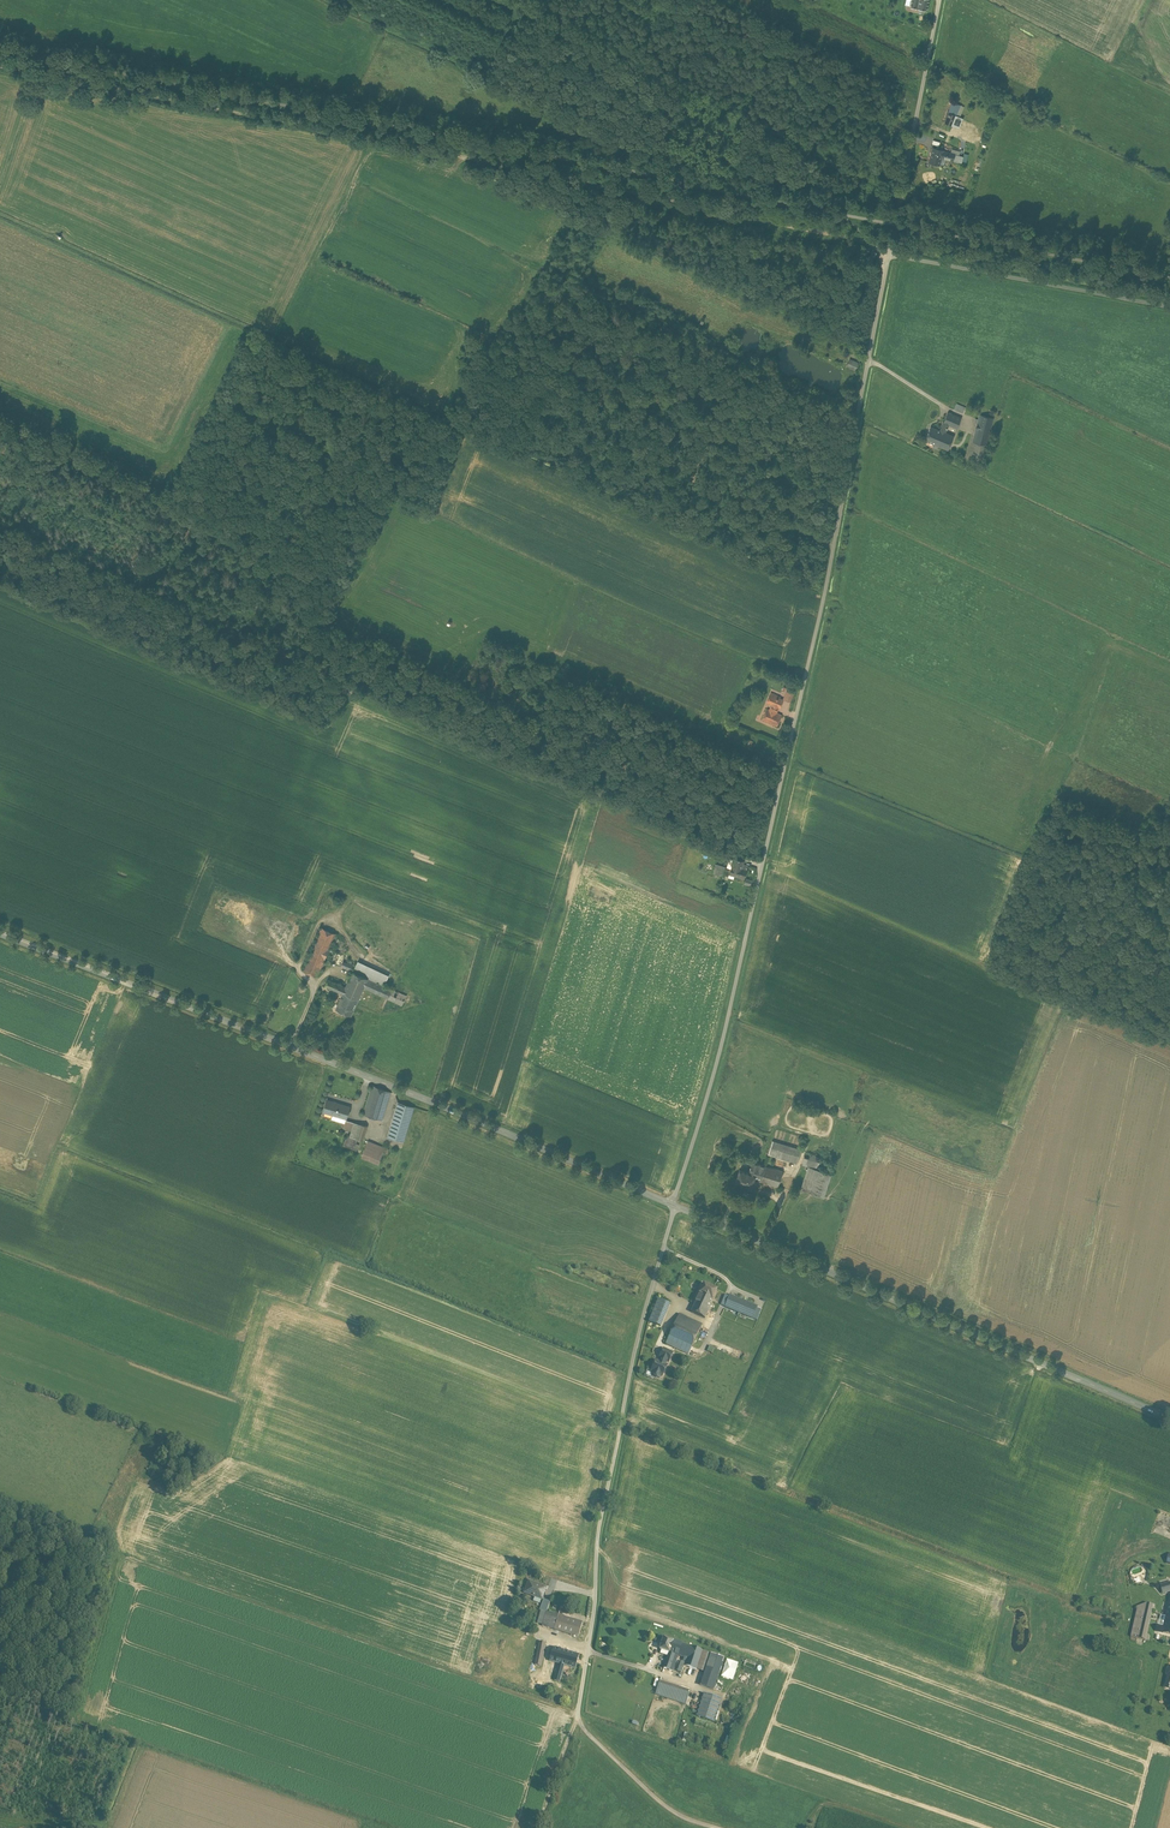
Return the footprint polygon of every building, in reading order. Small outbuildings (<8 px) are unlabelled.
[(919,1),(916,0),(909,0),(908,6),(927,10),(929,0),(919,0),(919,1)] [(959,106),(953,103),(949,113),(955,115),(959,106)] [(955,115),(951,125),(959,128),(963,118),(960,117),(963,107),(959,106),(955,115)] [(955,115),(949,113),(945,123),(951,125),(955,115)] [(941,157),(943,151),(943,150),(938,149),(936,148),(933,148),(929,161),(939,164),(941,157)] [(943,151),(941,157),(953,160),(954,154),(943,151)] [(963,156),(958,155),(957,161),(965,164),(967,157),(963,156)] [(965,407),(957,403),(954,409),(963,413),(965,407)] [(961,417),(948,412),(940,430),(943,431),(945,432),(949,424),(957,427),(961,417)] [(979,414),(968,459),(982,463),(993,418),(979,414)] [(940,430),(931,426),(925,439),(934,443),(933,447),(936,448),(938,445),(943,431),(940,430)] [(943,431),(938,445),(948,449),(954,435),(945,432),(943,431)] [(794,693),(787,690),(783,699),(790,702),(794,693)] [(773,704),(779,706),(780,707),(783,700),(771,694),(768,701),(773,704)] [(779,706),(773,704),(770,709),(776,712),(779,706)] [(776,712),(770,709),(767,708),(762,719),(777,725),(782,715),(776,712)] [(739,859),(734,857),(731,867),(729,874),(734,875),(745,878),(748,865),(743,864),(743,861),(739,860),(739,859)] [(723,875),(726,866),(716,863),(713,873),(723,876),(723,875)] [(321,927),(303,970),(317,976),(325,959),(329,949),(333,950),(340,935),(321,927)] [(333,950),(329,949),(325,959),(345,968),(347,962),(343,961),(345,956),(333,950)] [(358,960),(356,964),(353,971),(368,978),(384,986),(389,975),(358,960)] [(352,963),(348,961),(347,962),(345,968),(353,971),(356,964),(352,963)] [(353,971),(346,986),(343,991),(359,998),(364,987),(368,978),(353,971)] [(346,986),(328,978),(325,985),(343,993),(343,991),(346,986)] [(384,986),(368,978),(364,987),(367,988),(383,995),(388,998),(392,989),(384,986)] [(406,996),(392,989),(388,998),(402,1004),(406,996)] [(359,998),(343,991),(343,993),(336,1008),(351,1015),(359,998)] [(391,1092),(372,1085),(364,1114),(382,1119),(391,1092)] [(350,1106),(327,1100),(324,1110),(333,1113),(332,1117),(345,1121),(346,1119),(350,1106)] [(414,1106),(398,1101),(388,1136),(404,1141),(414,1106)] [(354,1121),(346,1119),(345,1121),(343,1127),(352,1129),(354,1121)] [(361,1123),(354,1121),(352,1129),(350,1136),(356,1138),(361,1123)] [(367,1125),(361,1123),(356,1138),(358,1138),(363,1140),(367,1125)] [(356,1143),(346,1139),(343,1144),(357,1150),(359,1144),(356,1143)] [(389,1149),(368,1140),(366,1144),(384,1151),(388,1153),(389,1149)] [(801,1150),(772,1141),(768,1155),(797,1163),(801,1150)] [(384,1151),(366,1144),(365,1147),(362,1157),(379,1164),(384,1151)] [(806,1151),(804,1157),(819,1162),(821,1156),(806,1151)] [(819,1162),(804,1157),(802,1165),(808,1167),(816,1169),(820,1162),(819,1162)] [(755,1176),(754,1180),(762,1183),(767,1167),(752,1162),(749,1173),(755,1176)] [(782,1172),(767,1167),(762,1183),(777,1187),(782,1172)] [(816,1169),(808,1167),(801,1189),(823,1197),(831,1174),(816,1169)] [(755,1176),(749,1173),(739,1170),(735,1182),(746,1186),(745,1187),(750,1188),(750,1187),(751,1187),(754,1180),(755,1176)] [(717,1290),(704,1284),(699,1293),(700,1294),(713,1300),(717,1290)] [(708,1309),(708,1308),(713,1300),(700,1294),(695,1303),(708,1309)] [(757,1307),(730,1295),(726,1307),(752,1318),(755,1312),(757,1307)] [(670,1304),(658,1299),(649,1322),(661,1326),(670,1304)] [(708,1309),(695,1303),(691,1312),(705,1318),(709,1309),(708,1308),(708,1309)] [(669,1336),(692,1346),(702,1324),(679,1314),(669,1336)] [(692,1346),(669,1336),(666,1344),(689,1354),(692,1346)] [(673,1353),(664,1348),(660,1357),(662,1358),(667,1360),(669,1361),(673,1353)] [(665,1364),(667,1360),(662,1358),(660,1362),(657,1361),(652,1371),(656,1373),(654,1376),(659,1378),(661,1375),(663,1376),(667,1365),(665,1364)] [(718,1369),(719,1366),(718,1363),(717,1360),(714,1359),(711,1358),(708,1359),(706,1361),(704,1363),(703,1366),(704,1369),(706,1371),(708,1373),(711,1374),(714,1373),(717,1371),(718,1369)] [(652,1375),(654,1376),(656,1373),(652,1371),(648,1369),(645,1375),(650,1378),(652,1375)] [(546,1587),(529,1581),(524,1593),(542,1599),(546,1587)] [(1160,1586),(1163,1593),(1169,1591),(1169,1583),(1160,1586)] [(550,1602),(543,1599),(540,1610),(546,1612),(547,1612),(550,1602)] [(1147,1603),(1138,1606),(1131,1637),(1139,1638),(1147,1603)] [(1147,1603),(1139,1638),(1146,1640),(1154,1605),(1147,1603)] [(554,1629),(558,1615),(547,1612),(546,1612),(542,1626),(554,1629)] [(583,1622),(559,1615),(558,1615),(554,1629),(555,1629),(554,1630),(579,1637),(583,1622)] [(669,1652),(673,1641),(664,1638),(660,1649),(662,1650),(669,1652)] [(541,1666),(546,1642),(539,1641),(535,1662),(535,1665),(541,1666)] [(691,1647),(673,1641),(669,1652),(668,1656),(664,1668),(670,1670),(675,1654),(679,1655),(685,1657),(688,1658),(691,1647)] [(559,1664),(565,1665),(575,1668),(580,1654),(554,1647),(550,1661),(559,1664)] [(703,1651),(691,1647),(688,1658),(687,1661),(685,1666),(697,1669),(703,1651)] [(697,1669),(705,1672),(711,1653),(703,1651),(697,1669)] [(705,1672),(701,1685),(714,1689),(724,1658),(711,1653),(705,1672)] [(675,1654),(670,1670),(674,1671),(679,1655),(675,1654)] [(686,1662),(681,1661),(678,1671),(682,1672),(686,1662)] [(565,1665),(559,1664),(555,1680),(560,1682),(565,1665)] [(687,1697),(690,1690),(660,1681),(658,1687),(666,1690),(687,1697)] [(656,1694),(664,1697),(666,1690),(658,1687),(656,1694)] [(687,1697),(666,1690),(664,1697),(686,1704),(687,1701),(689,1697),(687,1697)] [(720,1699),(705,1694),(698,1716),(713,1721),(720,1699)] [(736,1721),(736,1718),(736,1716),(734,1713),(732,1712),(729,1711),(726,1712),(724,1713),(722,1716),(722,1719),(723,1721),(724,1724),(726,1725),(729,1726),(732,1725),(734,1723),(736,1721)] [(716,1727),(717,1725),(697,1718),(696,1721),(716,1727)] [(729,1743),(732,1731),(723,1729),(721,1734),(727,1736),(725,1743),(722,1746),(725,1748),(729,1743)]
